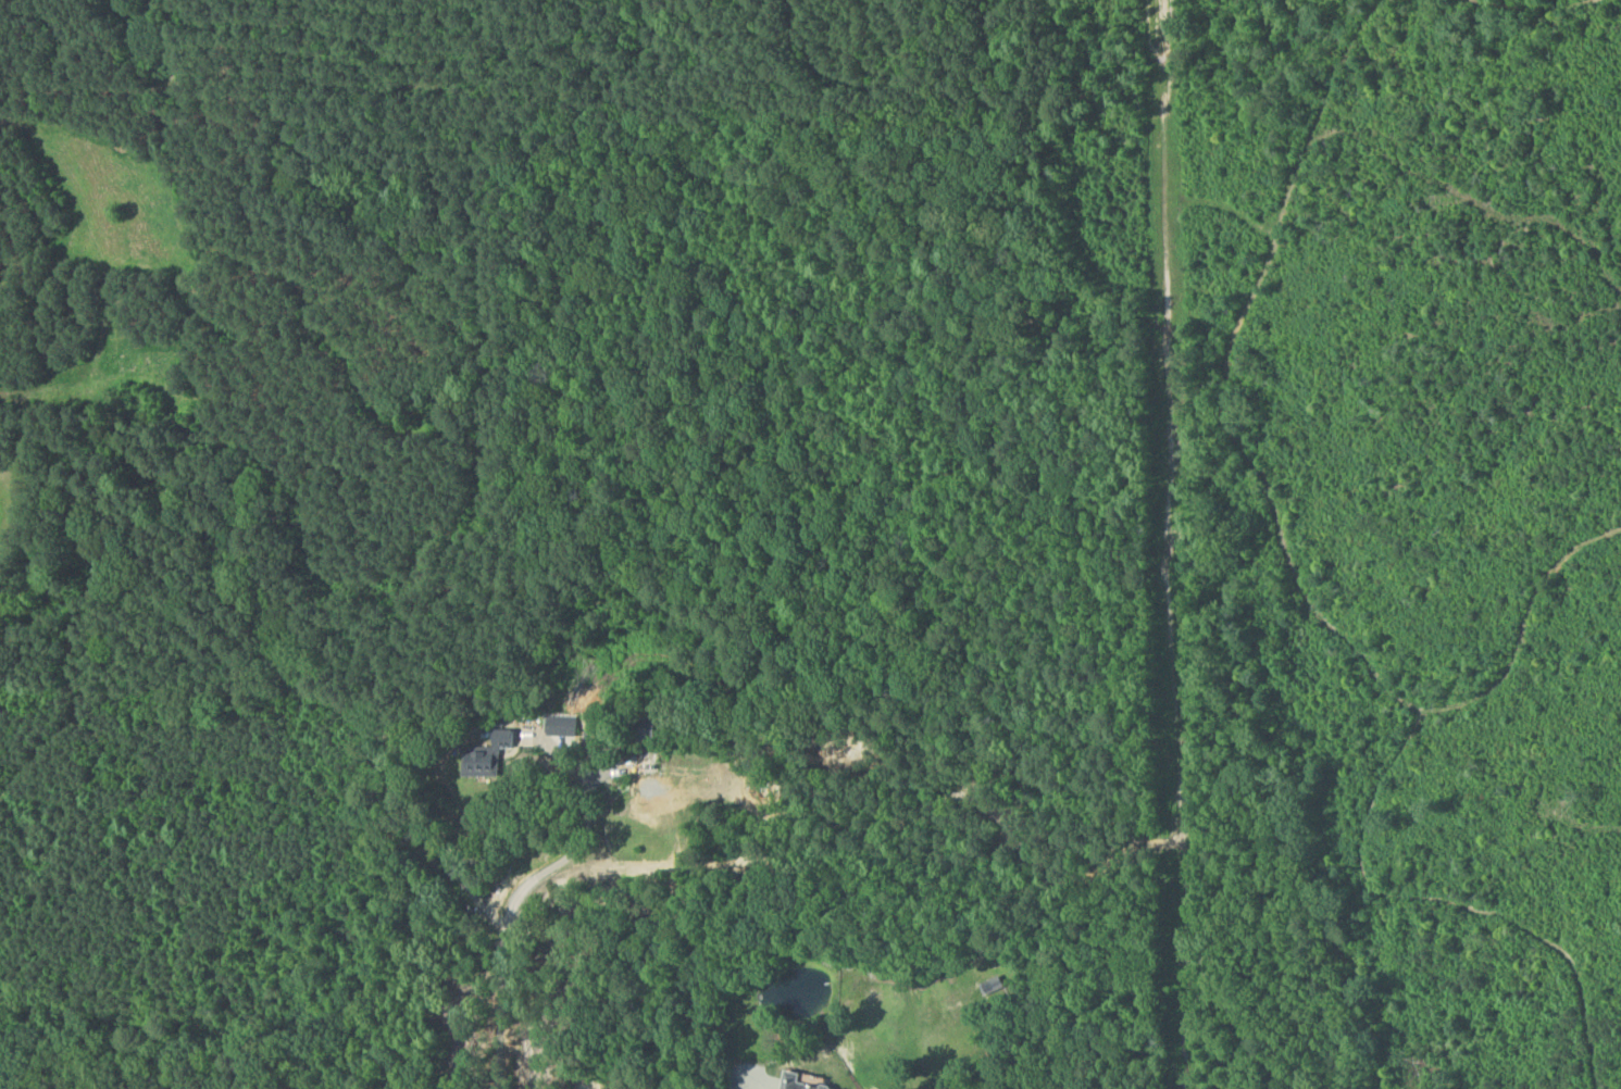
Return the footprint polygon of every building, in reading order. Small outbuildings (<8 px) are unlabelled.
[(503,775),(502,747),(518,746),(518,728),(493,728),(494,748),(465,748),(466,776),(503,775)] [(987,994),(1008,988),(1004,975),(984,981),(987,994)] [(808,1081),(810,1072),(794,1068),(790,1088),(845,1088),(808,1081)]
